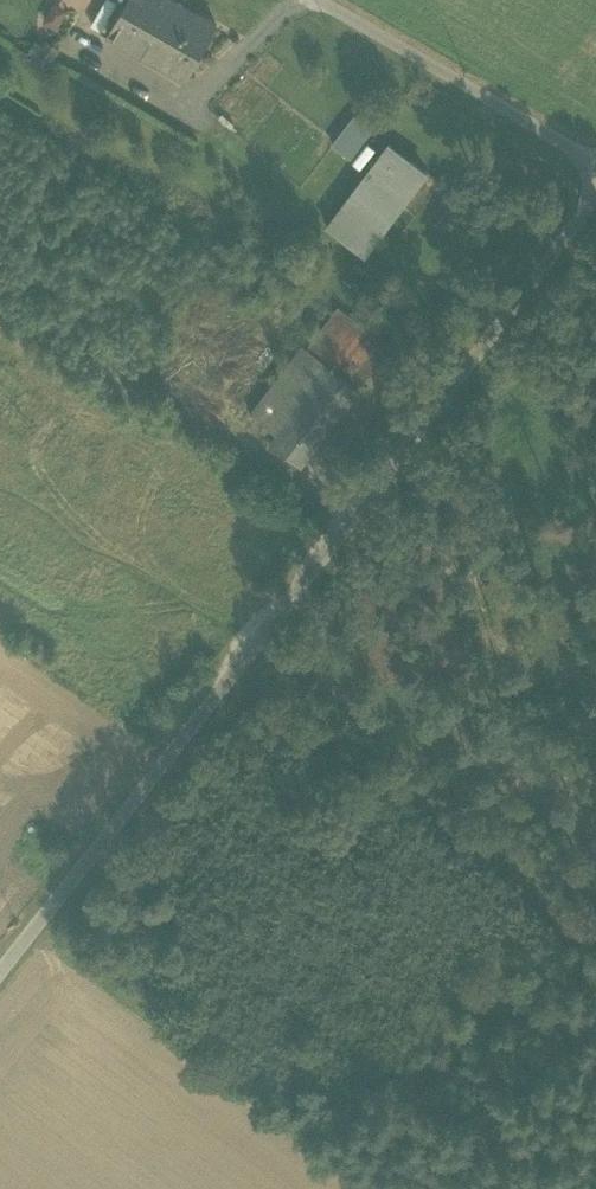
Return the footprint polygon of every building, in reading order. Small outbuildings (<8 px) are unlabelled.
[(49,5),(63,11),(68,0),(51,0),(49,5)] [(94,9),(109,18),(119,0),(99,0),(94,9)] [(109,18),(149,40),(172,0),(119,0),(109,18)] [(203,0),(172,0),(149,40),(188,63),(219,9),(203,0)] [(50,24),(38,42),(49,49),(61,31),(50,24)] [(351,115),(336,136),(349,145),(364,125),(351,115)] [(388,130),(328,212),(367,240),(427,158),(388,130)] [(393,330),(341,289),(309,331),(361,371),(393,330)] [(304,328),(253,396),(266,406),(262,412),(275,421),(273,425),(303,448),(361,371),(309,331),(304,328)]
